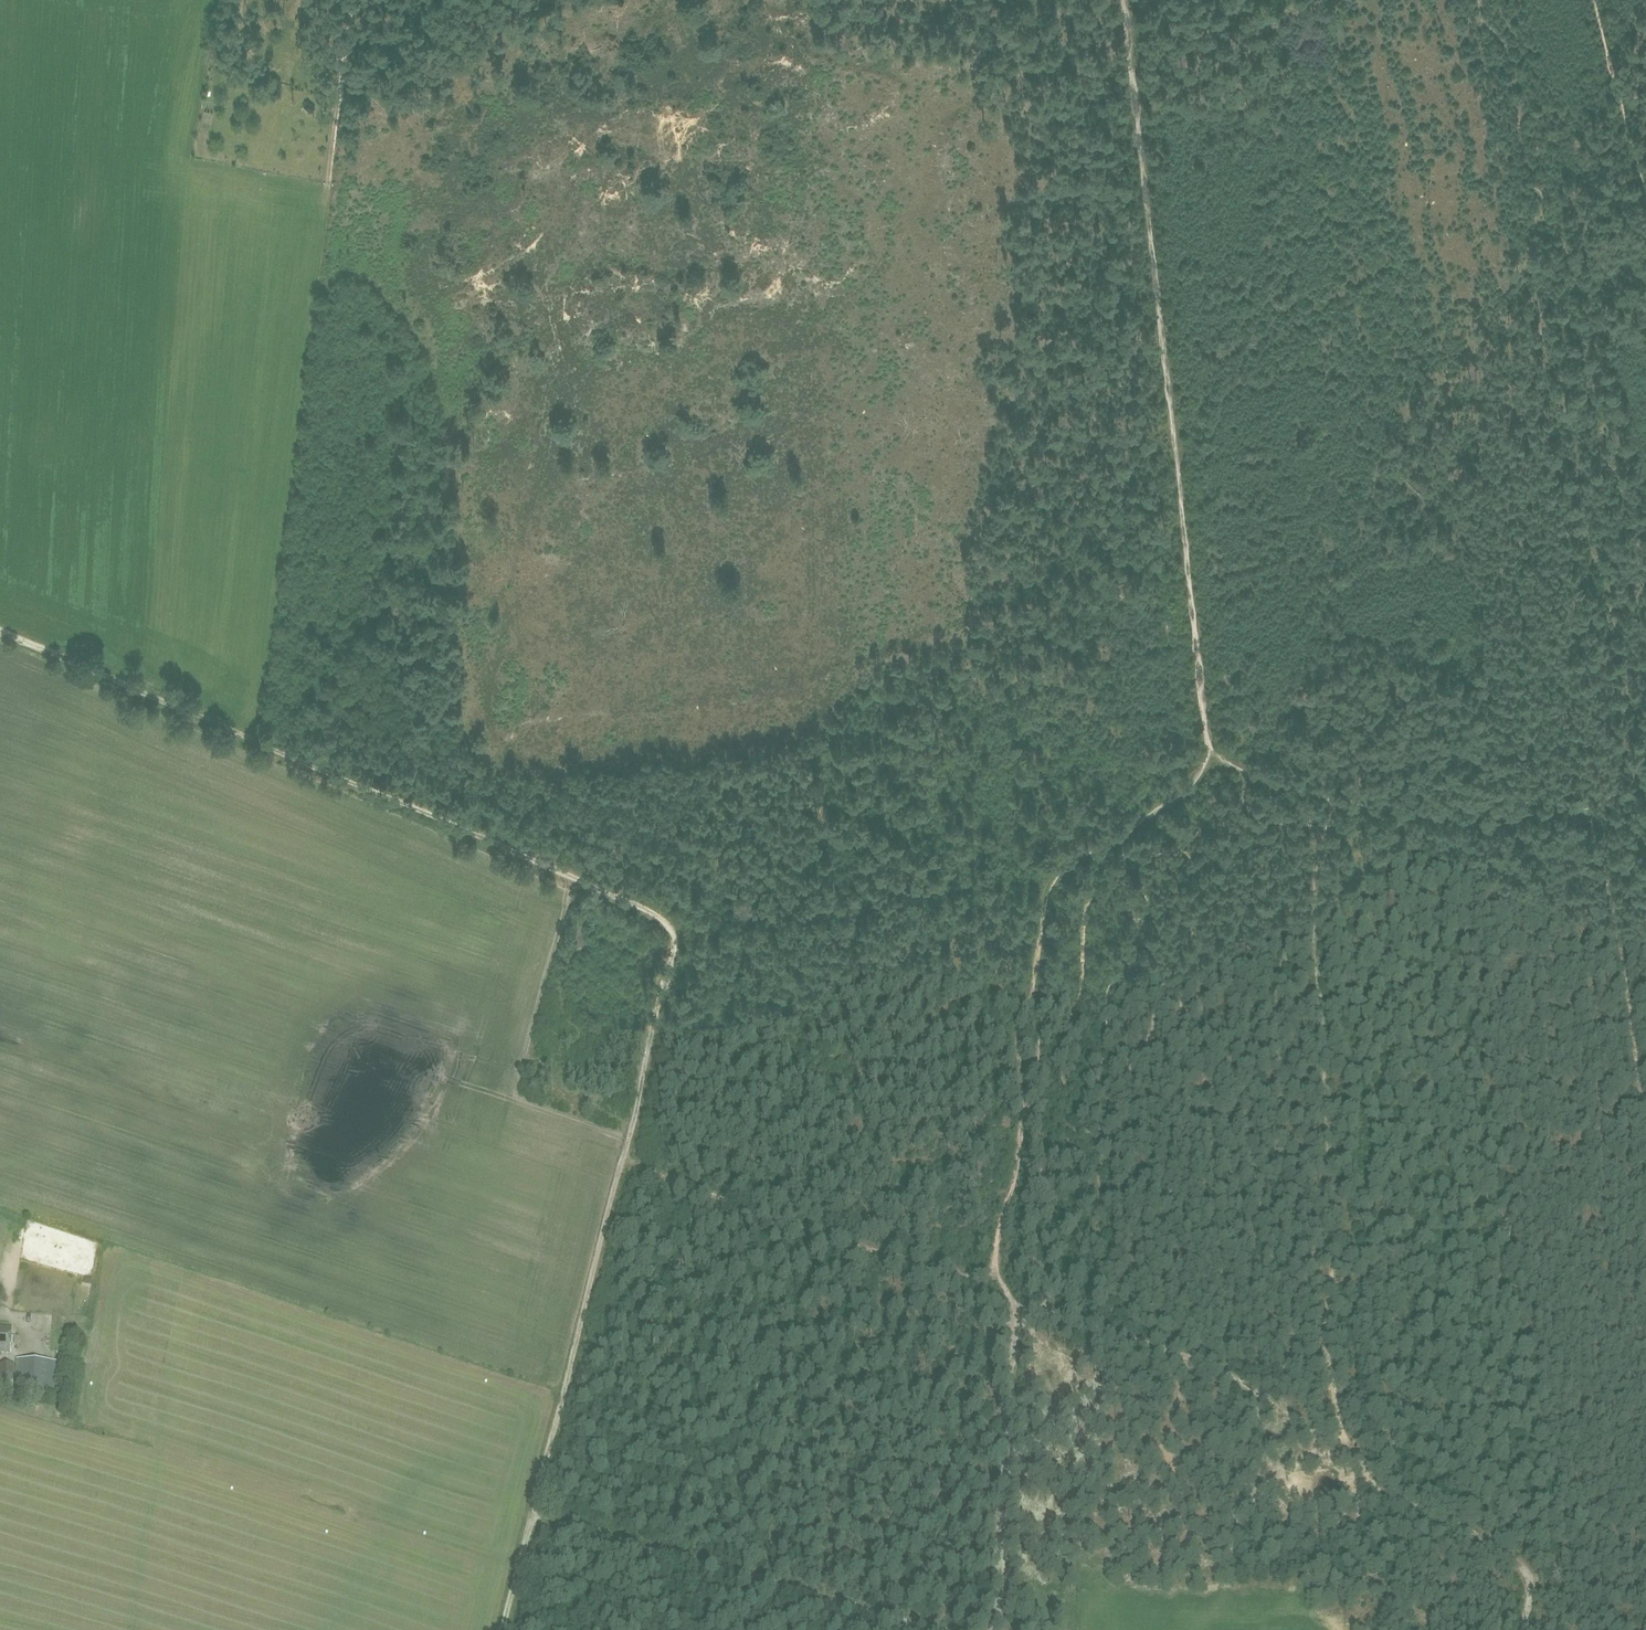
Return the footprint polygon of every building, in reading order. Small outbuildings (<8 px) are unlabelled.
[(12,1328),(0,1327),(0,1352),(10,1353),(12,1328)] [(52,1394),(54,1360),(15,1358),(14,1392),(52,1394)] [(14,1365),(1,1364),(0,1375),(0,1389),(12,1389),(14,1365)]
